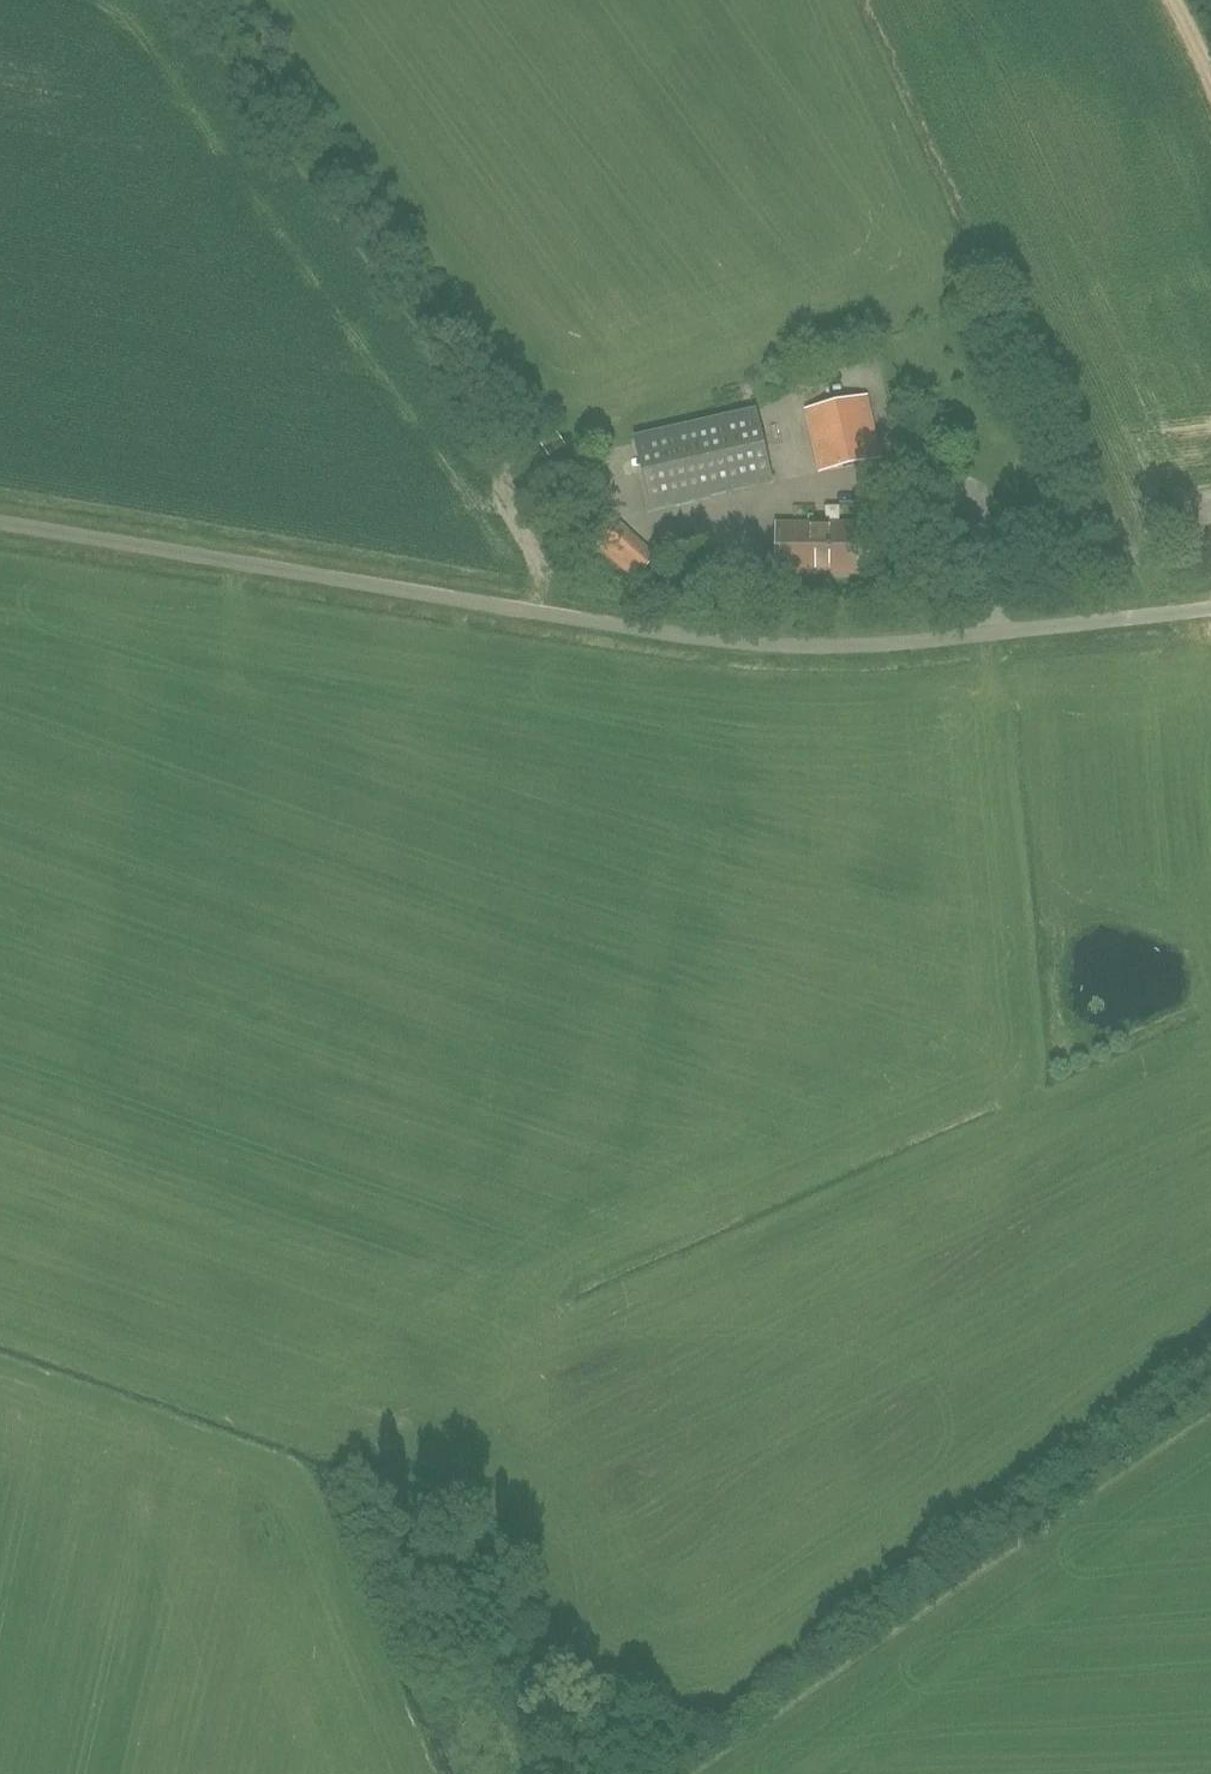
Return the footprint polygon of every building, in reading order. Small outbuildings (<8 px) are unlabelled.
[(864,397),(807,411),(821,473),(879,459),(864,397)] [(755,413),(635,442),(652,513),(773,485),(755,413)] [(542,446),(551,459),(567,448),(558,435),(542,446)] [(637,577),(655,557),(611,518),(594,537),(637,577)] [(777,524),(777,572),(857,573),(857,525),(777,524)]
